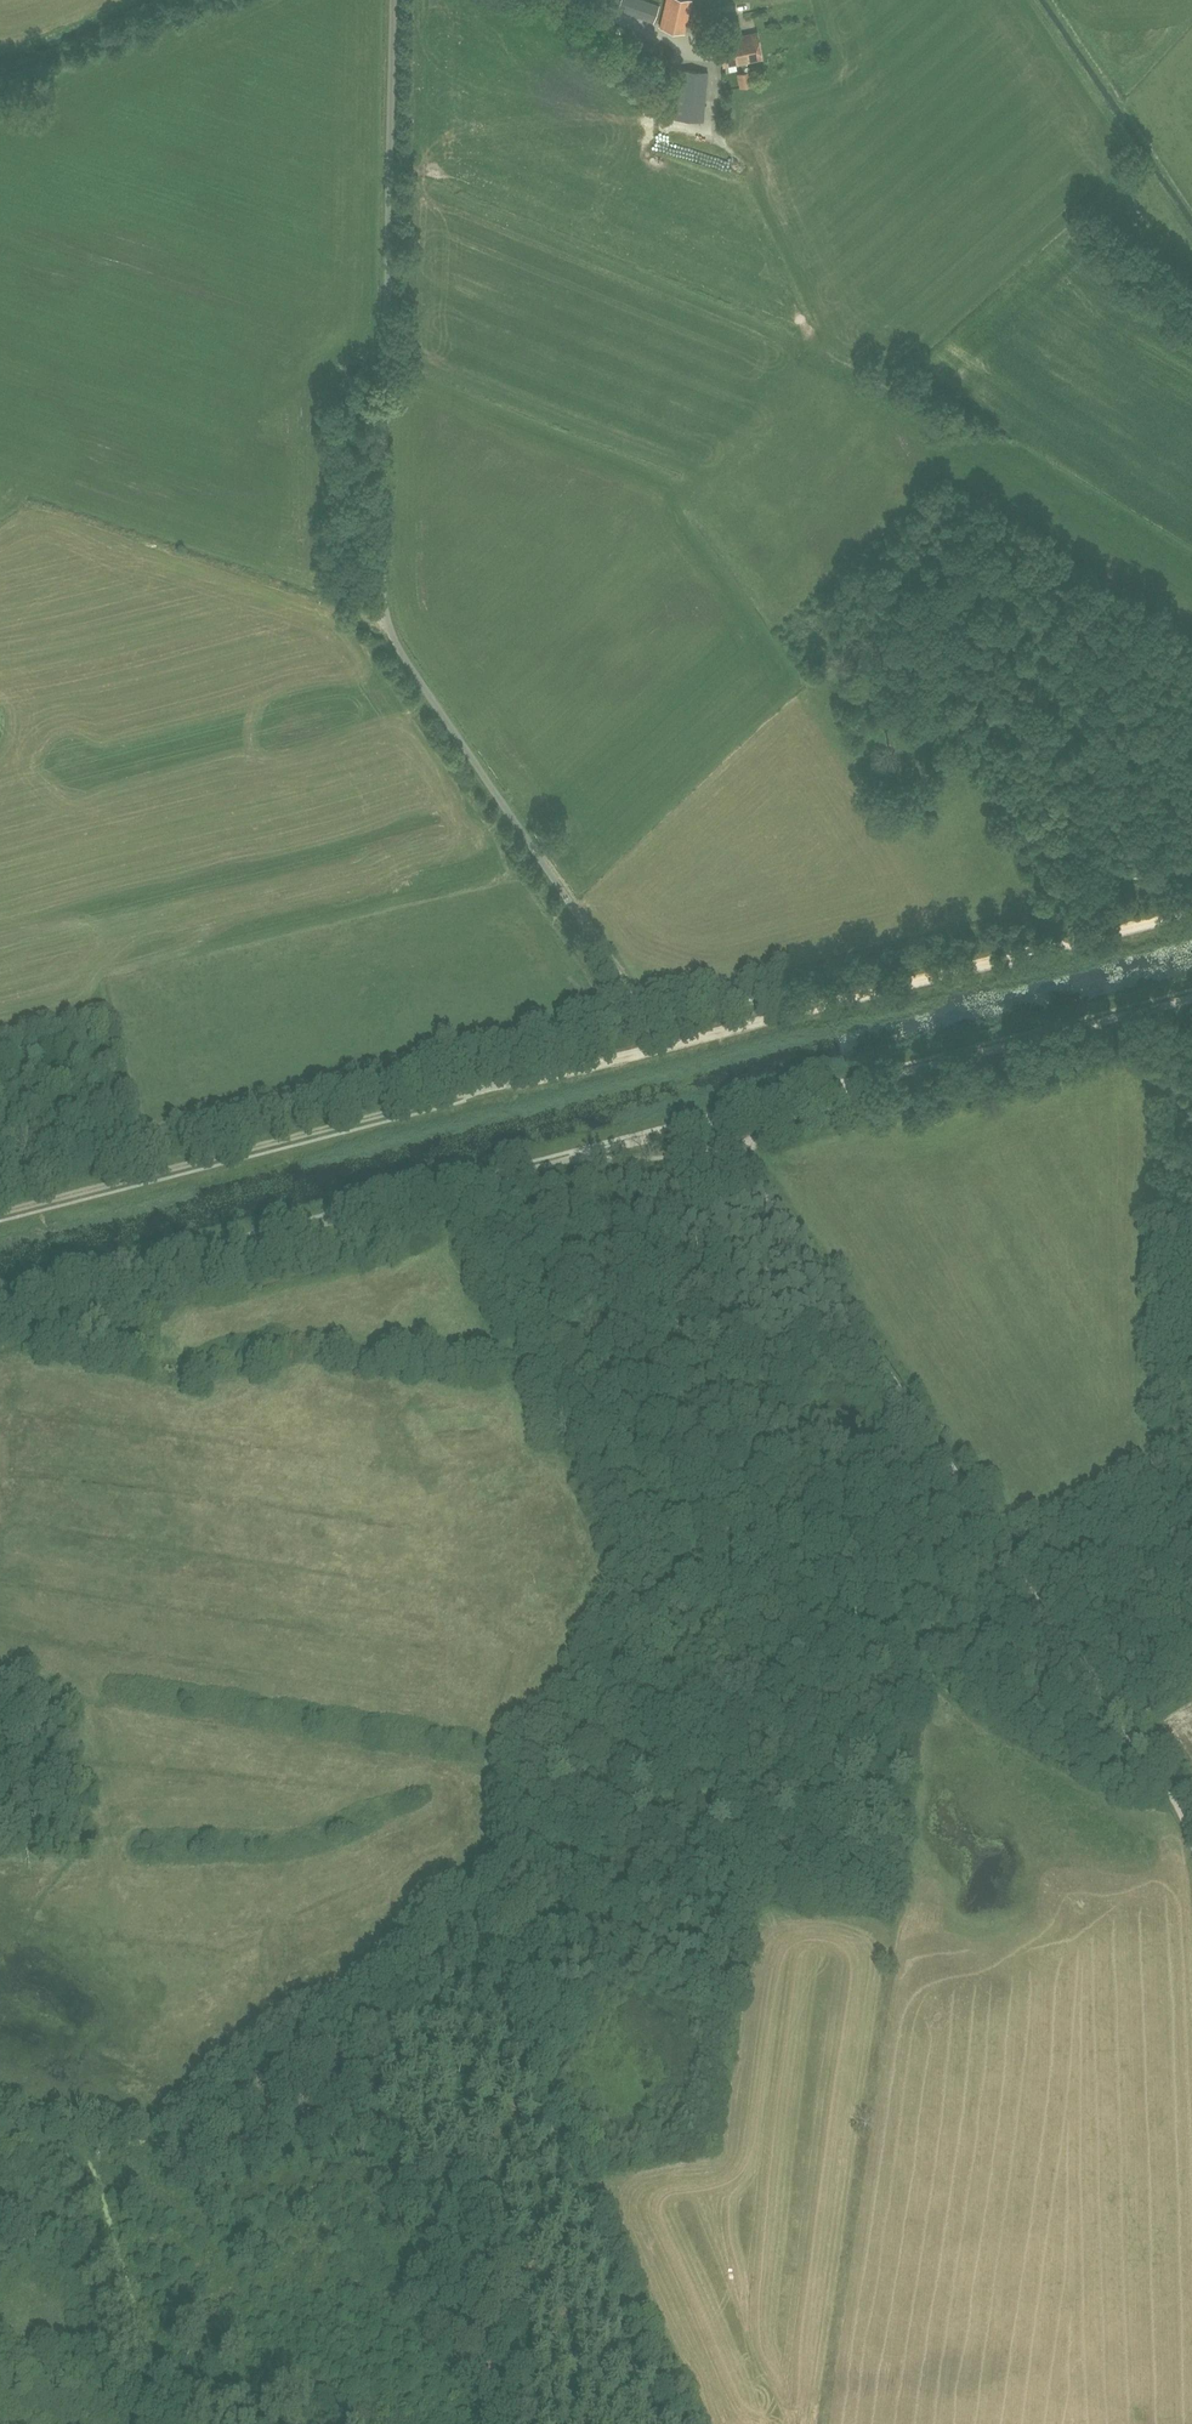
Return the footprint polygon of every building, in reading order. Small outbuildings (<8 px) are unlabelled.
[(659,6),(642,0),(621,0),(617,10),(653,23),(659,6)] [(659,28),(683,34),(691,1),(688,0),(666,0),(659,28)] [(761,58),(756,33),(713,42),(716,53),(720,52),(723,66),(761,58)] [(662,79),(667,69),(654,62),(648,72),(662,79)] [(747,66),(733,67),(734,82),(748,81),(747,66)] [(703,122),(707,73),(678,70),(673,119),(703,122)]
